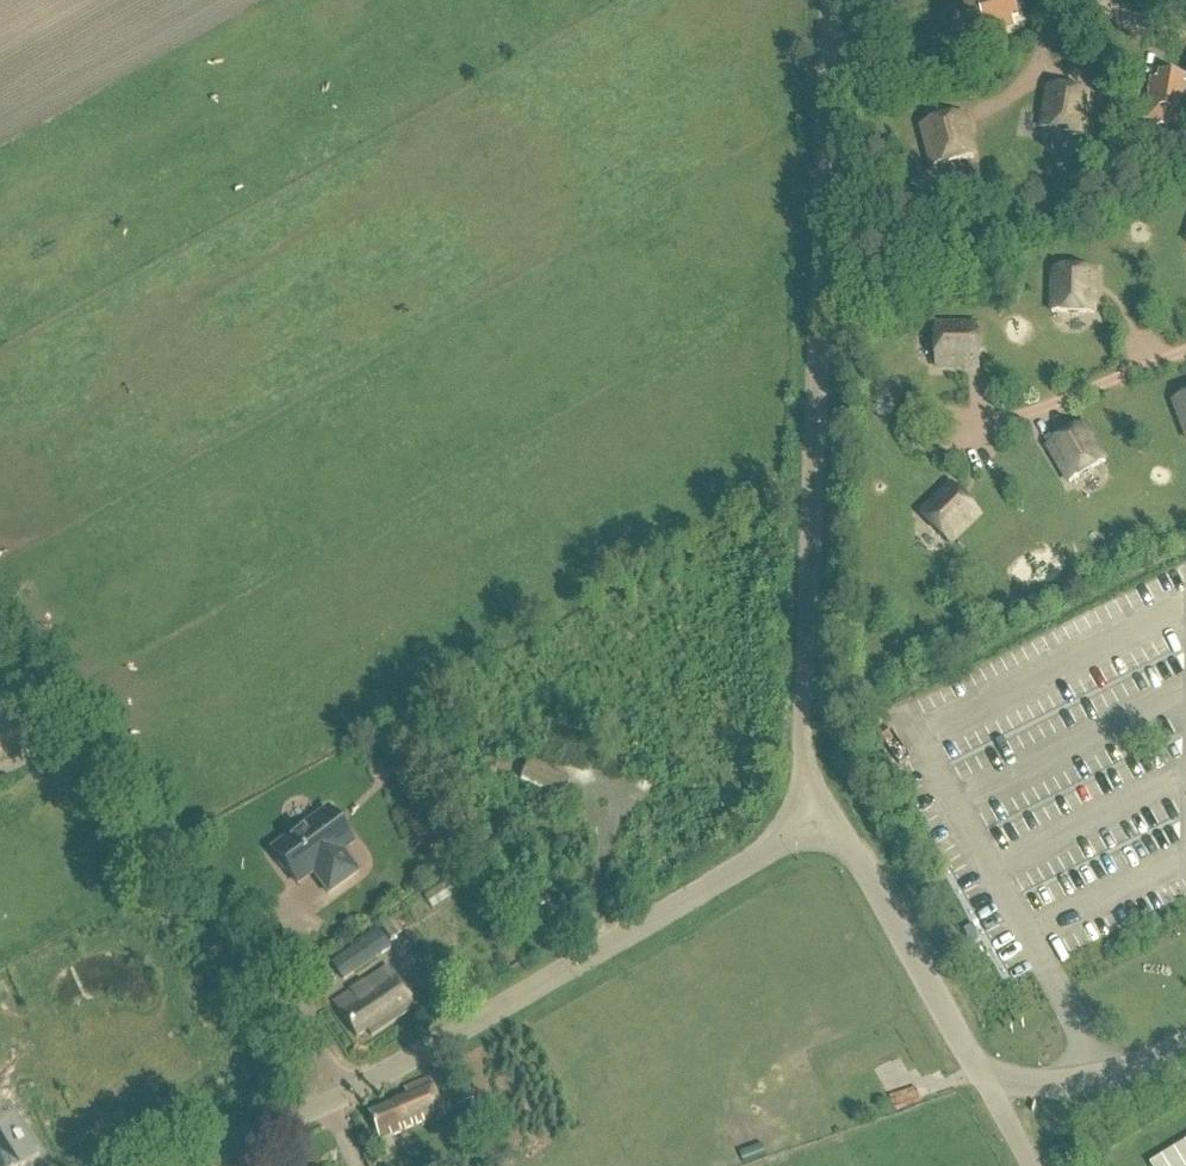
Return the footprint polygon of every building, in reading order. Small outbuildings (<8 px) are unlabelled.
[(964,3),(977,41),(1015,29),(1013,22),(1020,20),(1014,0),(973,0),(964,3)] [(1185,130),(1185,125),(1185,89),(1185,84),(1185,82),(1161,77),(1160,85),(1153,83),(1145,123),(1185,130)] [(1092,98),(1050,91),(1043,133),(1084,140),(1092,98)] [(923,130),(934,171),(975,160),(964,119),(923,130)] [(1096,274),(1054,273),(1053,315),(1095,317),(1096,274)] [(933,368),(977,369),(978,325),(933,325),(933,368)] [(1185,433),(1185,400),(1175,404),(1185,433)] [(1070,486),(1106,465),(1085,428),(1048,450),(1070,486)] [(920,518),(948,548),(982,517),(954,486),(920,518)] [(1004,669),(1022,666),(1020,652),(1002,654),(1004,669)] [(557,778),(527,765),(520,781),(560,799),(563,793),(565,792),(569,785),(567,780),(559,777),(557,778)] [(295,885),(311,874),(327,896),(357,875),(341,852),(351,845),(328,813),(272,854),(295,885)] [(381,926),(391,941),(405,931),(394,916),(381,926)] [(329,962),(341,981),(388,949),(376,930),(329,962)] [(387,968),(332,1006),(355,1040),(366,1032),(370,1039),(415,1009),(387,968)] [(407,1099),(368,1115),(379,1143),(443,1116),(428,1080),(404,1091),(407,1099)] [(1152,1165),(1185,1165),(1185,1145),(1152,1165)] [(6,1151),(0,1155),(0,1165),(16,1165),(6,1151)]
